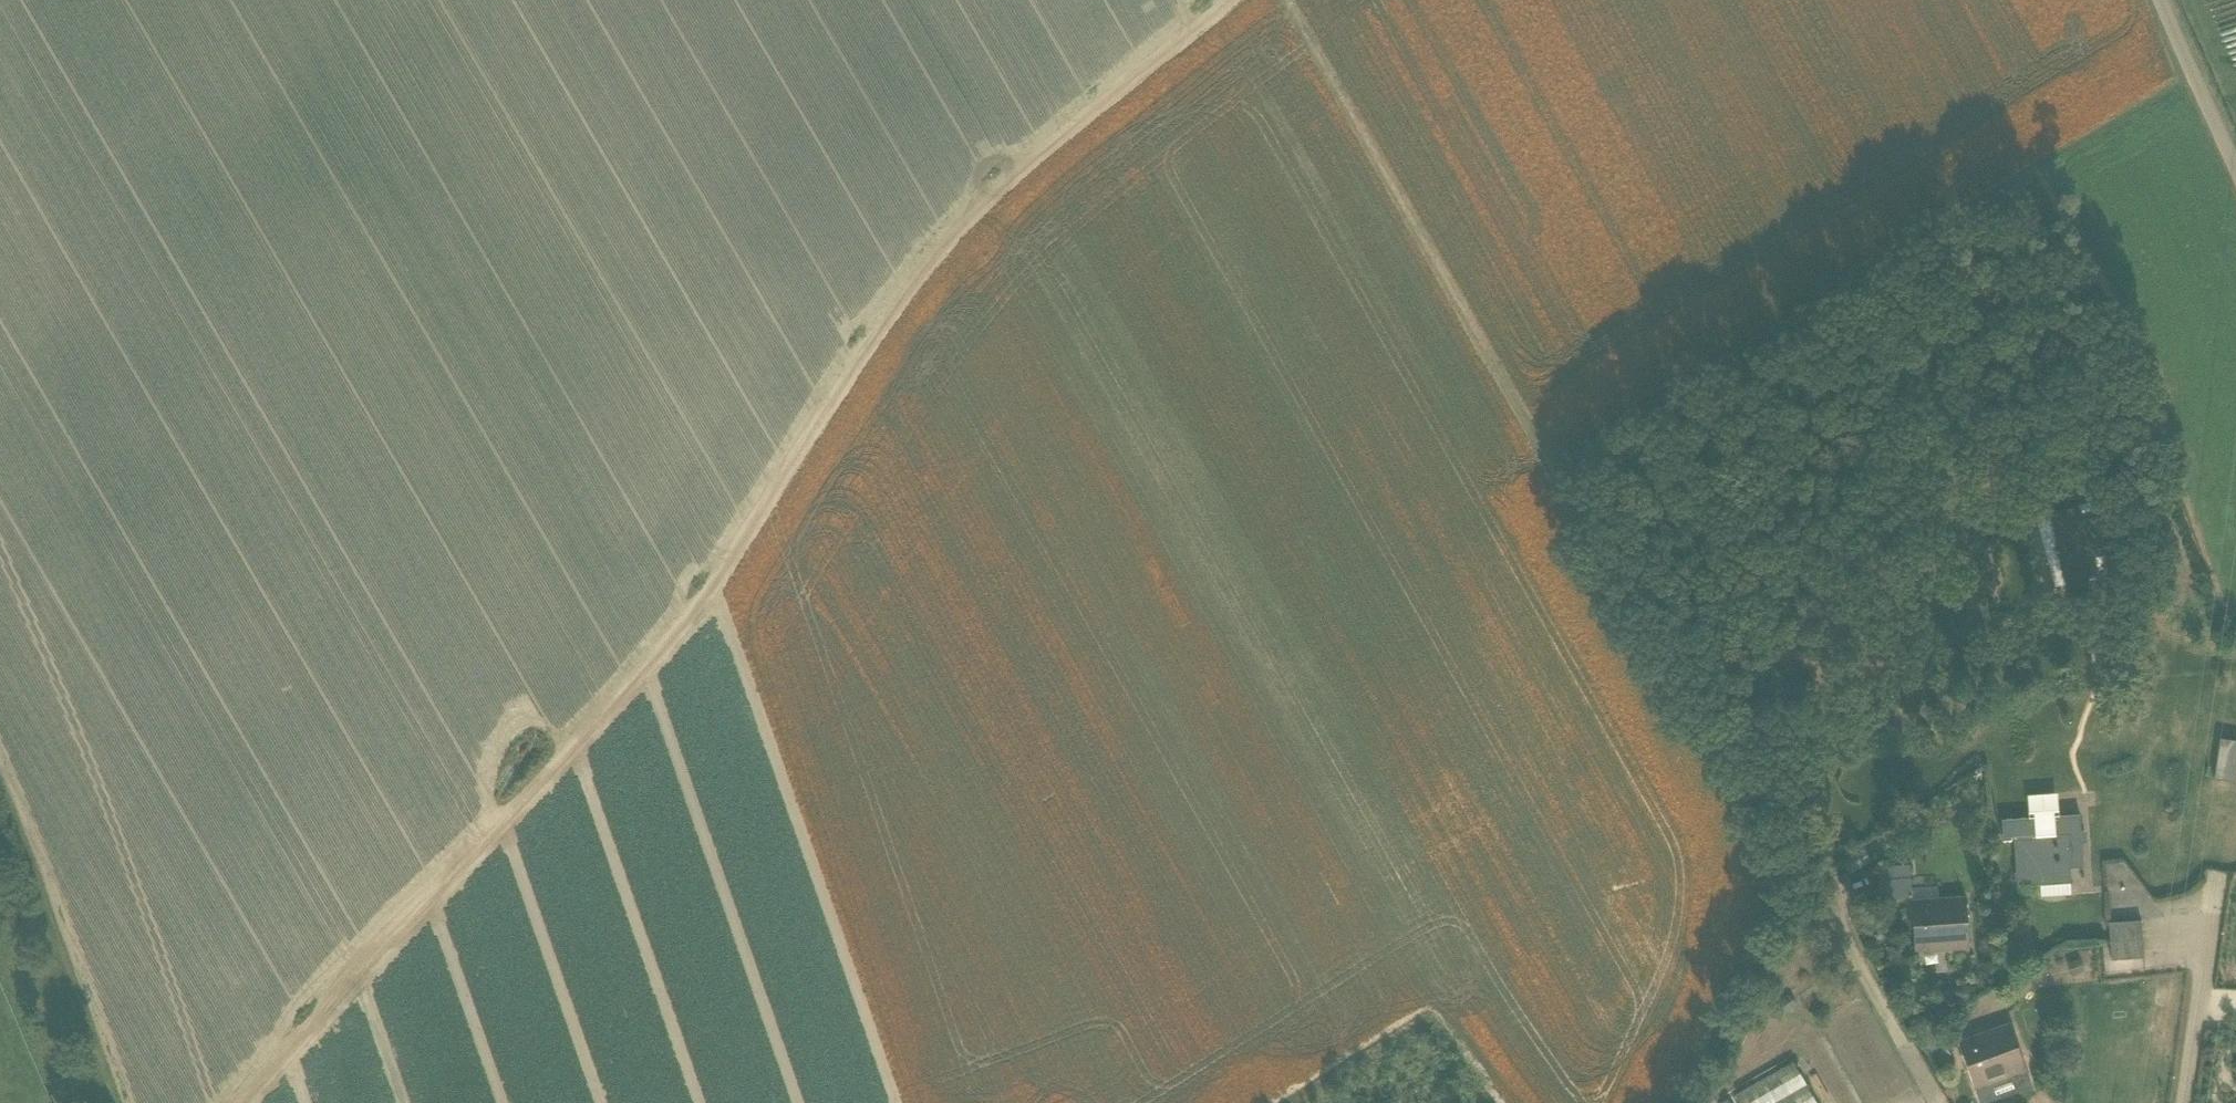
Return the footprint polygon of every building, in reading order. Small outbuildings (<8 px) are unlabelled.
[(2050,515),(2067,584),(2097,576),(2093,558),(2105,554),(2091,504),(2050,515)] [(2235,771),(2235,749),(2221,747),(2215,780),(2234,783),(2235,771)] [(2015,839),(2018,885),(2041,884),(2041,881),(2071,879),(2072,879),(2071,861),(2085,861),(2082,814),(2056,816),(2056,811),(2035,812),(2035,817),(2003,819),(2005,840),(2015,839)] [(1909,863),(1876,865),(1877,880),(1910,879),(1909,863)] [(1967,899),(1912,903),(1915,948),(1946,945),(1947,949),(1970,947),(1967,899)] [(2109,924),(2111,940),(2143,938),(2142,921),(2109,924)] [(2144,954),(2143,938),(2111,940),(2112,956),(2144,954)] [(1965,986),(1953,994),(1961,1006),(1973,998),(1965,986)] [(2010,1026),(1959,1045),(1974,1087),(2004,1076),(2005,1079),(2027,1071),(2010,1026)] [(1794,1060),(1734,1094),(1739,1102),(1818,1102),(1794,1060)]
